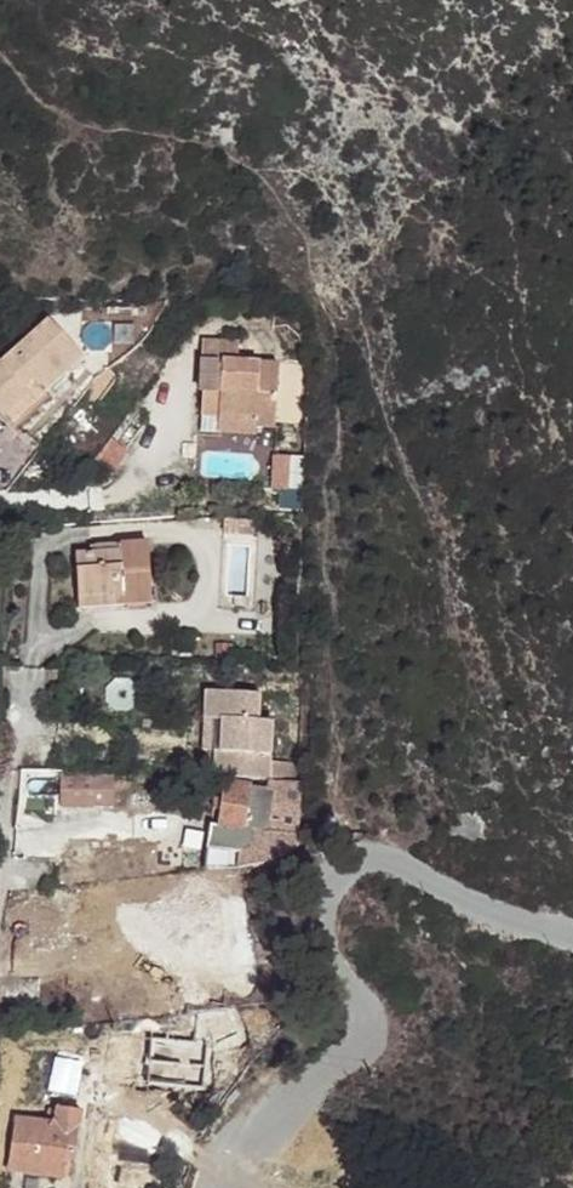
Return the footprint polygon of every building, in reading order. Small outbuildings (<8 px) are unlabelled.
[(5,418),(29,397),(25,391),(34,383),(45,396),(83,361),(49,323),(1,365),(0,363),(0,412),(5,418)] [(203,391),(201,414),(219,416),(251,419),(250,426),(257,427),(275,427),(280,364),(237,361),(238,342),(202,340),(201,361),(204,361),(203,384),(221,385),(220,392),(203,391)] [(12,425),(45,396),(34,383),(25,391),(29,397),(5,418),(12,425)] [(203,391),(220,392),(221,385),(203,384),(203,391)] [(250,426),(251,419),(219,416),(218,434),(256,436),(257,427),(250,426)] [(224,518),(224,532),(254,533),(255,520),(224,518)] [(117,596),(117,605),(151,603),(148,543),(120,544),(121,552),(94,553),(76,555),(78,598),(117,596)] [(121,552),(120,544),(93,546),(94,553),(121,552)] [(245,607),(247,596),(235,595),(233,605),(245,607)] [(117,605),(117,596),(78,598),(78,608),(117,605)] [(206,691),(205,719),(222,720),(221,752),(216,753),(214,777),(269,778),(270,763),(271,722),(258,721),(259,694),(206,691)] [(216,753),(221,752),(222,720),(205,719),(204,752),(216,753)] [(270,763),(269,778),(301,779),(302,764),(270,763)] [(113,806),(113,775),(60,775),(60,807),(113,806)] [(270,781),(270,788),(275,789),(269,833),(253,832),(250,849),(243,853),(239,852),(238,867),(274,860),(298,846),(303,782),(270,781)] [(222,810),(220,826),(210,825),(207,849),(239,852),(243,853),(250,849),(253,832),(269,833),(275,789),(270,788),(225,783),(223,798),(222,810)] [(212,809),(222,810),(223,798),(212,797),(212,809)] [(15,1119),(7,1171),(63,1179),(65,1162),(67,1149),(75,1150),(80,1112),(57,1108),(57,1110),(49,1109),(47,1123),(15,1119)] [(75,1150),(67,1149),(65,1162),(74,1163),(75,1150)]
